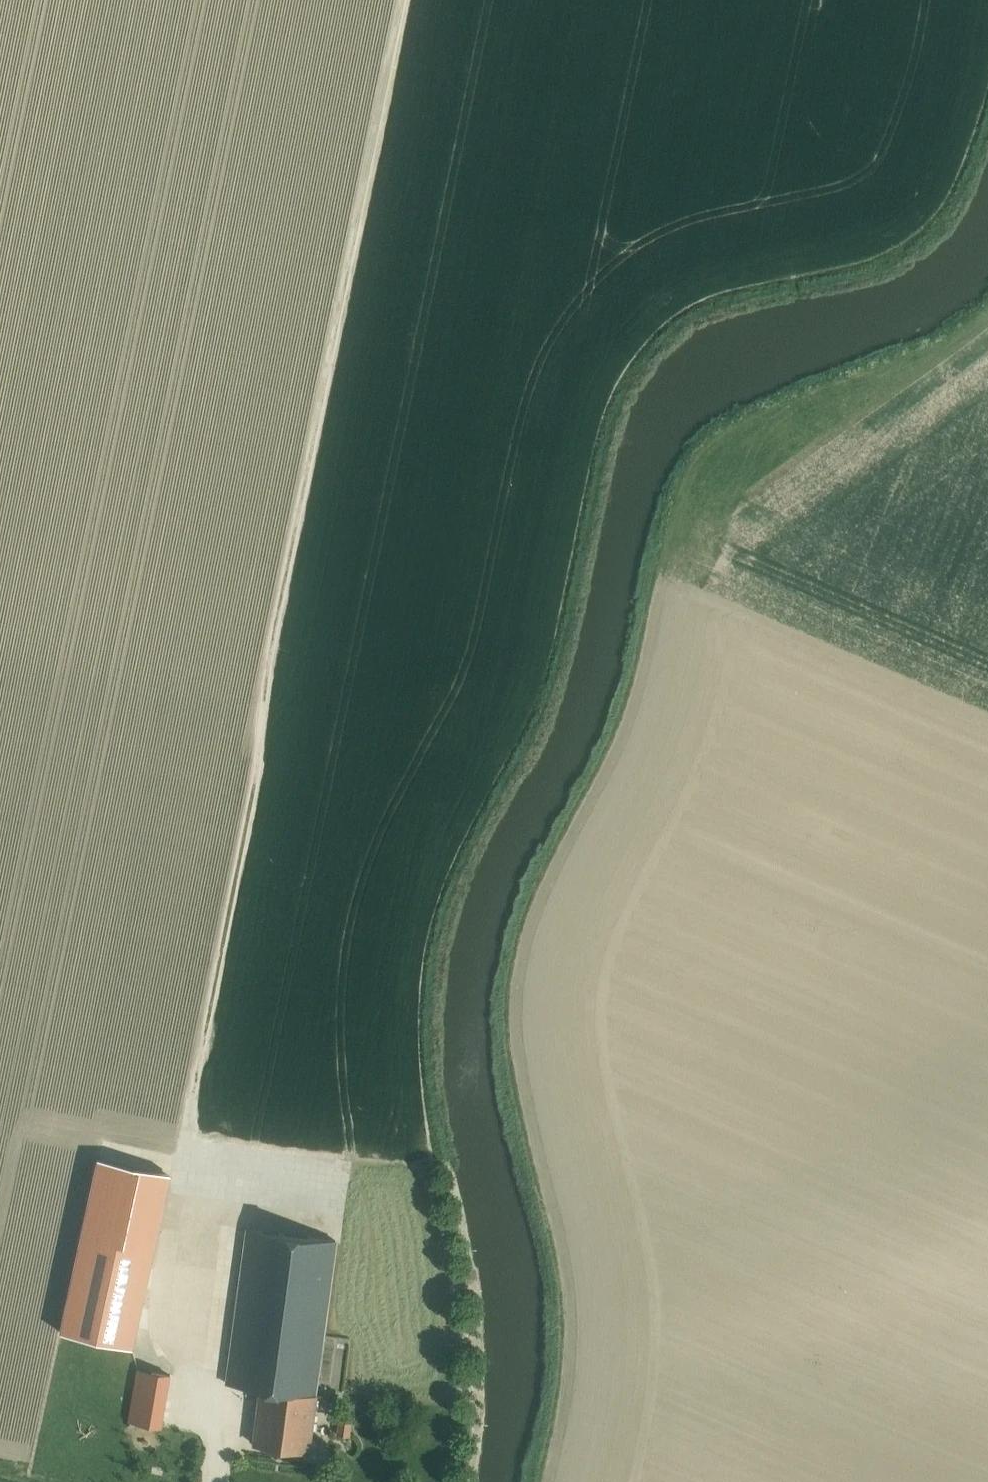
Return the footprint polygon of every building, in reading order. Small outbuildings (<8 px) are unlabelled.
[(60,1330),(132,1346),(170,1175),(99,1159),(60,1330)] [(249,1228),(227,1382),(261,1387),(253,1444),(308,1452),(316,1395),(315,1395),(323,1335),(336,1240),(249,1228)] [(138,1370),(129,1422),(162,1428),(171,1375),(138,1370)] [(338,1436),(350,1437),(352,1423),(340,1421),(338,1436)]
